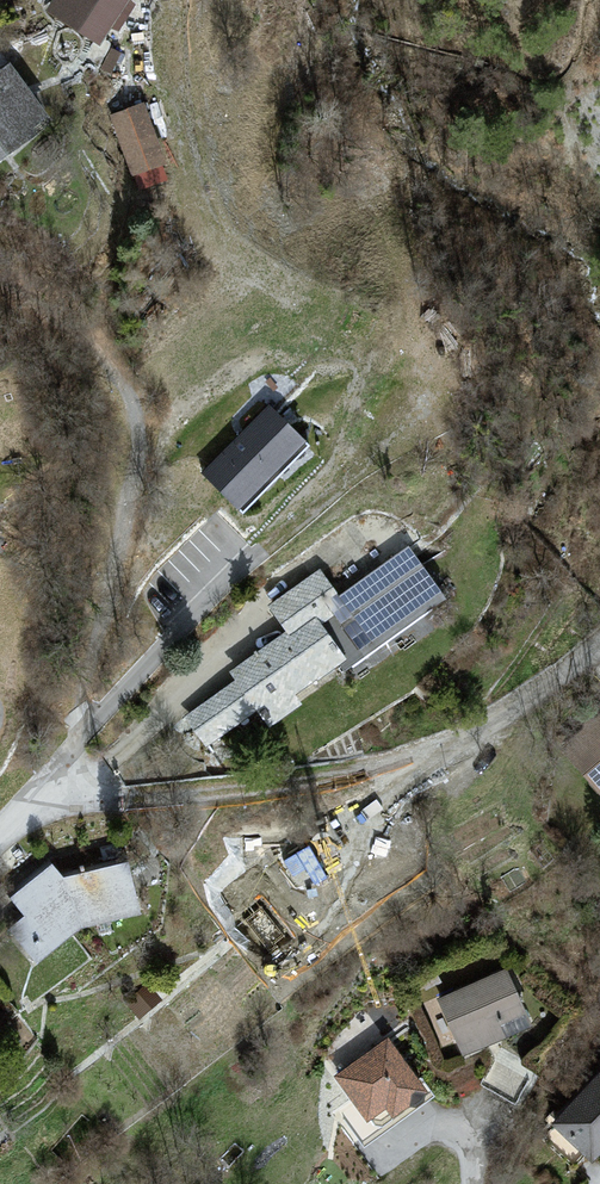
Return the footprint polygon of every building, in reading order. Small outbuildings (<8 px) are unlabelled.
[(45,7),(108,53),(147,0),(50,0),(45,7)] [(0,41),(0,194),(2,196),(81,123),(2,39),(0,41)] [(113,106),(141,177),(175,163),(147,93),(113,106)] [(305,444),(269,408),(205,473),(241,509),(305,444)] [(242,681),(189,719),(206,742),(258,705),(271,723),(300,702),(293,693),(338,661),(345,669),(444,598),(409,549),(338,599),(319,573),(271,607),(290,634),(236,672),(242,681)] [(565,748),(599,788),(599,718),(565,748)] [(52,866),(12,899),(26,918),(10,932),(34,961),(80,927),(139,914),(127,865),(64,880),(52,866)] [(508,969),(440,999),(465,1055),(533,1025),(508,969)] [(388,1038),(334,1077),(367,1123),(371,1120),(377,1128),(428,1092),(388,1038)] [(557,1126),(594,1159),(599,1152),(599,1079),(557,1126)]
